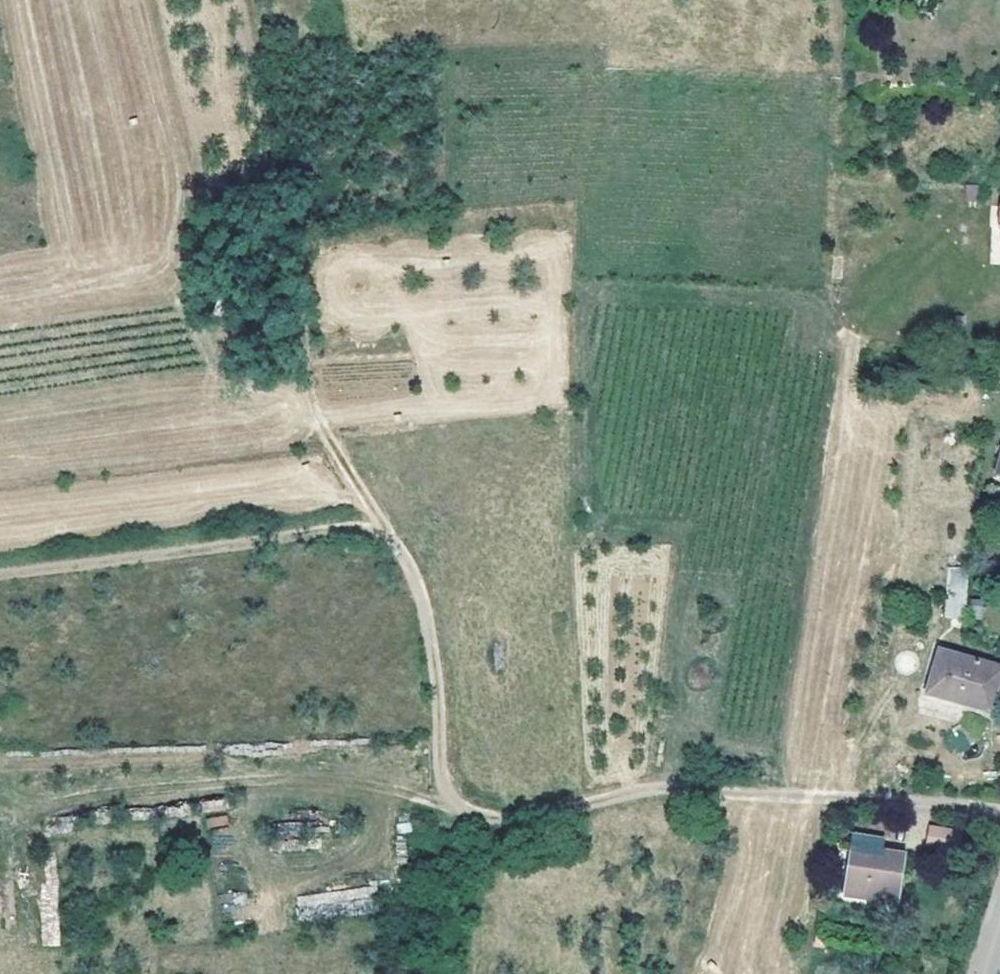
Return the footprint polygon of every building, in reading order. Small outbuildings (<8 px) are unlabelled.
[(946,567),(945,617),(965,617),(965,567),(946,567)] [(993,712),(999,685),(999,670),(940,657),(930,698),(993,712)] [(958,826),(930,822),(927,839),(944,842),(943,849),(954,851),(958,826)] [(905,850),(878,845),(879,833),(852,829),(850,843),(840,841),(835,870),(845,872),(843,887),(898,896),(905,850)] [(295,894),(297,919),(374,913),(372,889),(295,894)]
